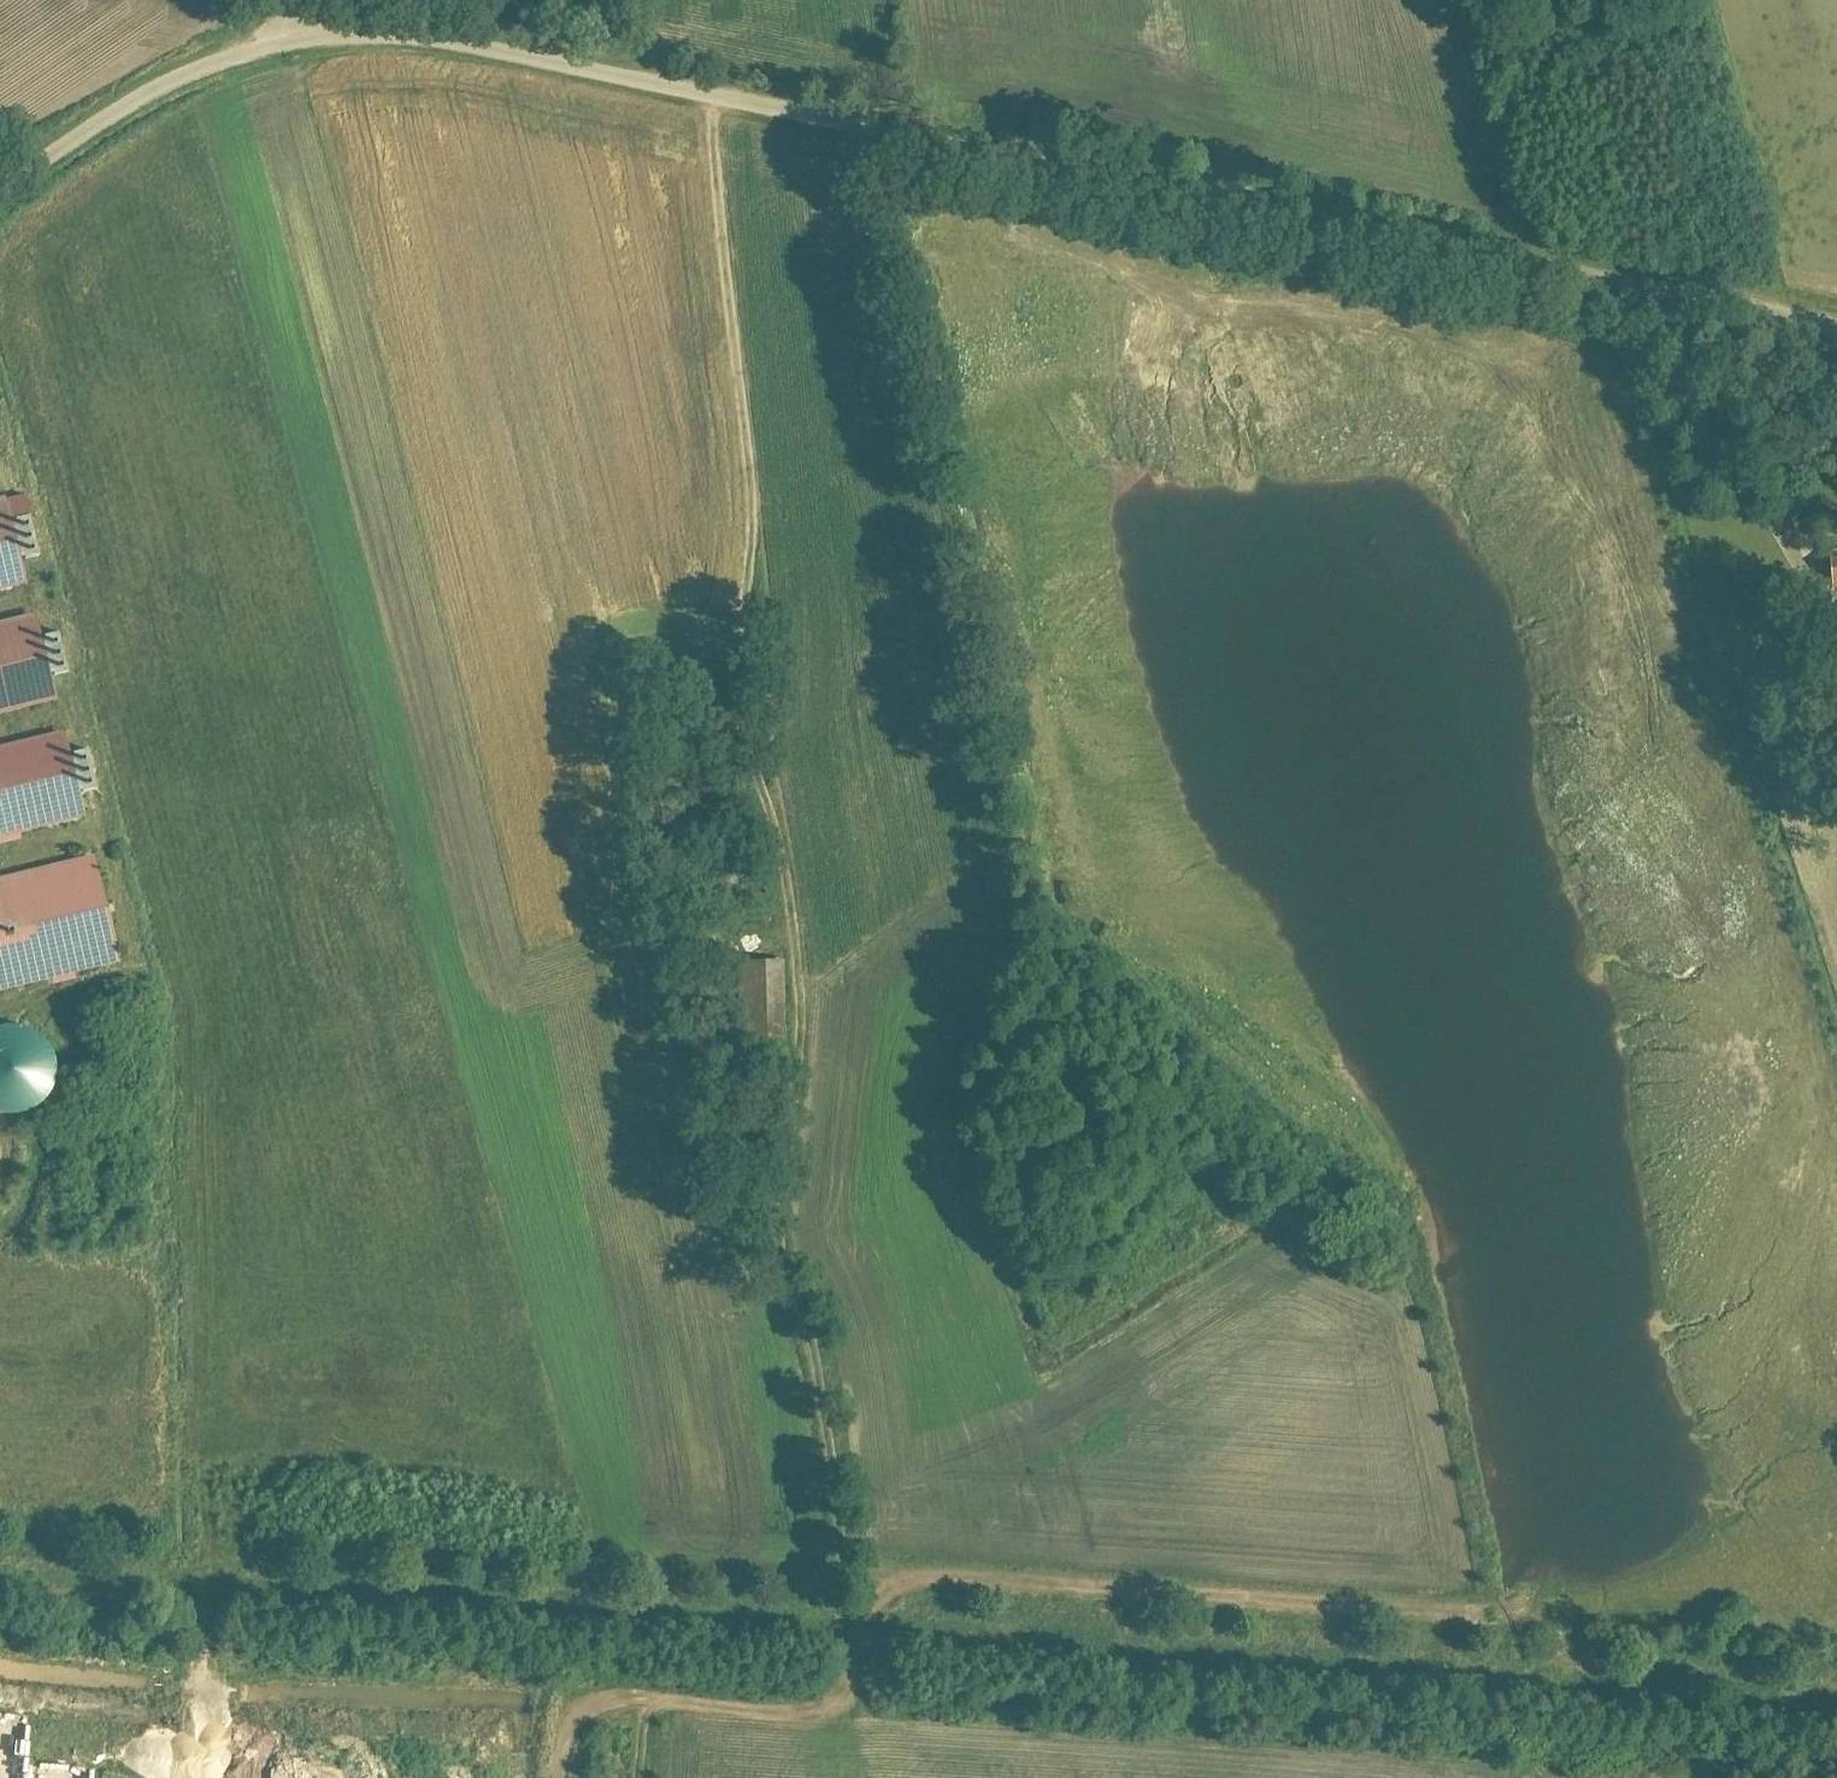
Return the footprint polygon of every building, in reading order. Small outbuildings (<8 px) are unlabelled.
[(25,573),(6,491),(0,492),(0,579),(25,573)] [(55,688),(32,603),(0,611),(0,704),(55,688)] [(82,805),(57,710),(0,725),(0,824),(82,805)] [(118,950),(88,843),(0,866),(0,980),(118,950)] [(792,961),(752,962),(754,1057),(794,1056),(792,961)]
